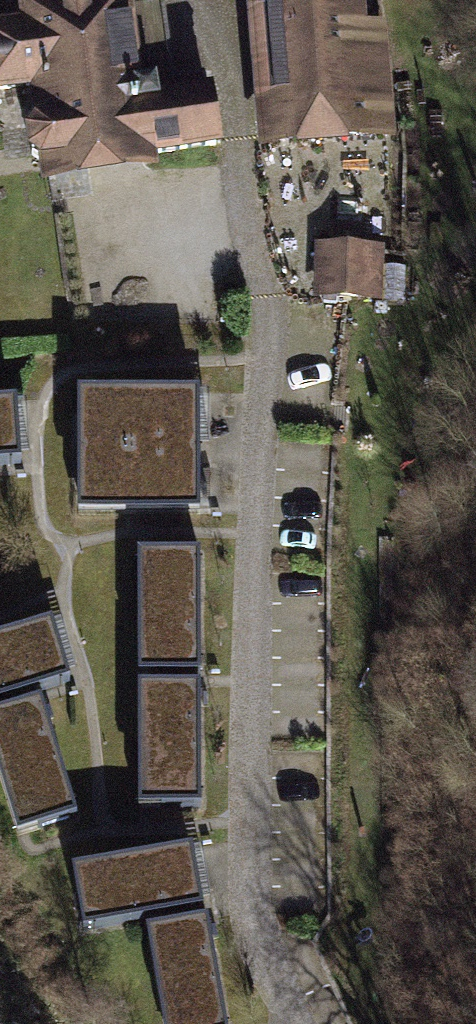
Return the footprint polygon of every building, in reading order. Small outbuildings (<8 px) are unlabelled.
[(214,92),(161,99),(160,87),(145,89),(134,5),(134,0),(23,0),(24,8),(0,12),(0,100),(31,95),(36,126),(22,138),(24,162),(38,167),(43,196),(160,179),(157,160),(223,151),(214,92)] [(258,142),(396,130),(385,8),(367,10),(366,0),(246,0),(258,142)] [(385,248),(318,247),(317,302),(383,304),(385,248)] [(197,400),(86,402),(87,510),(199,508),(197,400)] [(0,411),(0,465),(20,463),(17,410),(0,411)] [(201,561),(146,562),(148,673),(203,672),(201,561)] [(0,649),(0,699),(64,679),(49,633),(0,649)] [(199,694),(147,694),(148,803),(200,802),(199,694)] [(0,723),(0,748),(25,829),(74,814),(42,710),(0,723)] [(192,862),(84,880),(92,928),(200,909),(192,862)] [(159,936),(173,1023),(223,1023),(209,928),(159,936)]
